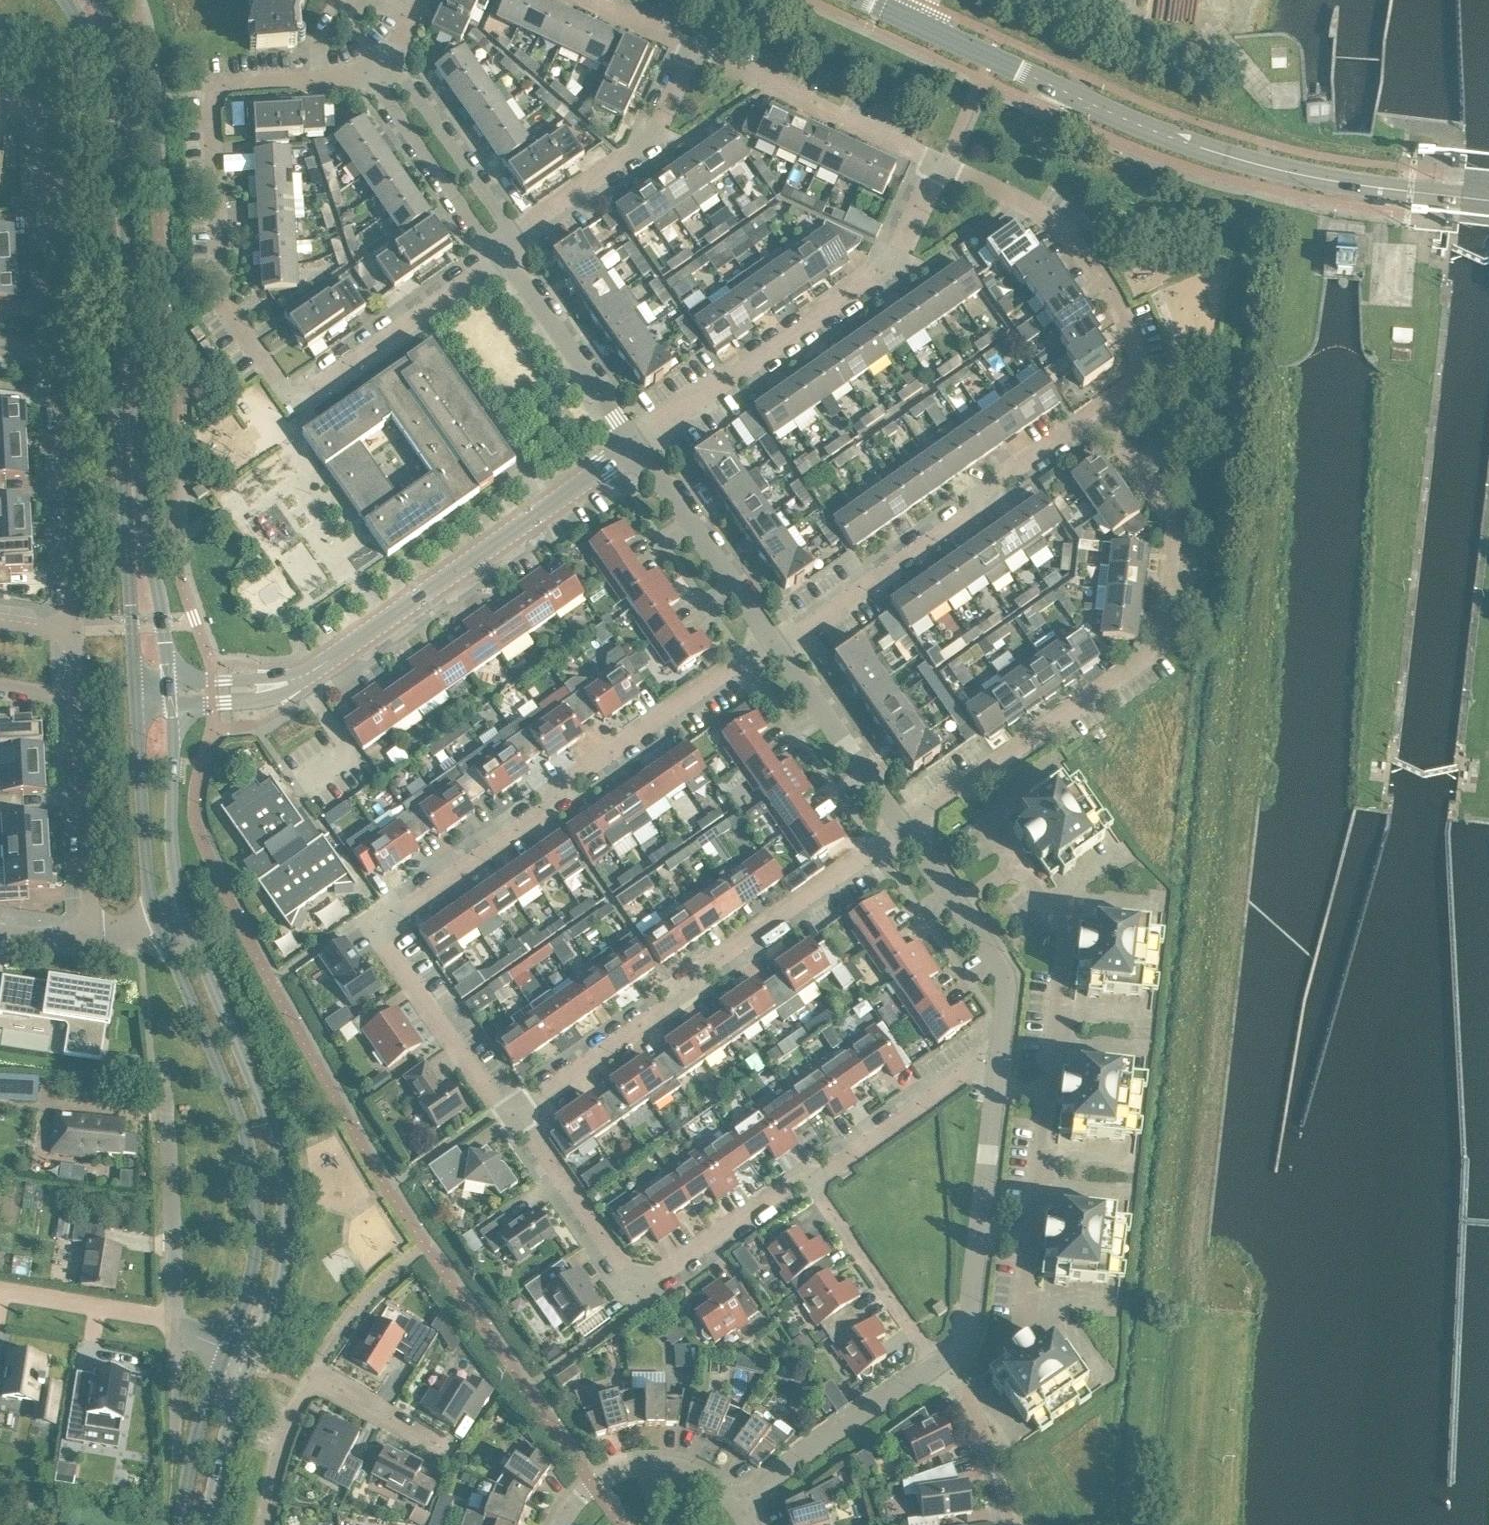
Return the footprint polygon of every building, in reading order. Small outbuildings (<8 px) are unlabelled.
[(248,36),(255,36),(256,51),(297,48),(296,36),(294,37),(293,23),(296,14),(295,13),(298,1),(298,0),(257,0),(248,36)] [(490,0),(445,0),(441,7),(471,21),(477,8),(485,12),(490,0)] [(531,0),(505,0),(497,18),(518,27),(531,0)] [(553,8),(536,0),(531,0),(518,27),(539,37),(553,8)] [(471,21),(441,7),(431,29),(461,43),(471,21)] [(560,47),(574,18),(553,8),(539,37),(560,47)] [(581,57),(595,27),(574,18),(560,47),(581,57)] [(602,66),(616,37),(595,27),(581,57),(602,66)] [(469,38),(478,45),(483,39),(475,31),(469,38)] [(498,43),(506,50),(512,44),(503,37),(498,43)] [(634,96),(653,54),(616,37),(602,66),(610,70),(604,83),(634,96)] [(492,46),(483,39),(478,45),(486,52),(492,46)] [(450,87),(476,68),(463,49),(436,68),(450,87)] [(530,59),(521,52),(516,58),(524,66),(530,59)] [(516,67),(507,59),(502,66),(510,73),(516,67)] [(538,66),(530,59),(524,66),(532,73),(538,66)] [(524,74),(516,67),(510,73),(519,80),(524,74)] [(463,106),(490,87),(476,68),(450,87),(463,106)] [(550,88),(560,97),(566,90),(556,81),(550,88)] [(624,118),(634,96),(604,83),(594,105),(624,118)] [(476,125),(503,107),(490,87),(463,106),(476,125)] [(537,97),(546,104),(551,97),(543,90),(537,97)] [(577,98),(566,90),(560,97),(570,106),(577,98)] [(560,105),(551,97),(546,104),(554,111),(560,105)] [(324,101),(300,103),(302,135),(326,134),(324,101)] [(302,135),(300,103),(253,105),(256,147),(288,145),(288,136),(302,135)] [(579,113),(587,120),(592,113),(584,106),(579,113)] [(490,144),(516,126),(503,107),(476,125),(490,144)] [(777,148),(791,118),(770,109),(767,115),(753,108),(742,131),(777,148)] [(578,120),(570,114),(564,120),(572,127),(578,120)] [(798,157),(812,128),(805,125),(807,120),(795,114),(793,119),(791,118),(777,148),(798,157)] [(336,139),(349,158),(376,139),(362,120),(336,139)] [(819,167),(833,138),(825,134),(827,129),(816,124),(814,129),(812,128),(798,157),(819,167)] [(503,163),(529,145),(516,126),(490,144),(503,163)] [(717,140),(710,144),(729,171),(748,157),(726,126),(713,135),(717,140)] [(564,170),(584,156),(565,130),(546,143),(564,170)] [(333,135),(323,140),(315,143),(318,154),(326,151),(338,144),(333,135)] [(840,177),(854,147),(833,138),(819,167),(840,177)] [(389,158),(376,139),(349,158),(362,177),(389,158)] [(526,196),(564,170),(546,143),(534,151),(529,145),(503,163),(526,196)] [(729,171),(710,144),(692,157),(710,184),(729,171)] [(861,186),(875,157),(854,147),(840,177),(861,186)] [(289,150),(256,152),(258,175),(290,174),(289,150)] [(330,162),(326,151),(318,154),(322,164),(330,162)] [(710,184),(692,157),(673,170),(691,197),(700,209),(718,195),(710,184)] [(882,196),(896,167),(875,157),(861,186),(882,196)] [(402,177),(389,158),(362,177),(376,196),(402,177)] [(314,160),(306,163),(309,173),(317,170),(314,160)] [(754,166),(761,175),(768,170),(761,161),(754,166)] [(321,181),(317,170),(309,173),(312,184),(321,181)] [(691,197),(673,170),(654,184),(673,210),(691,197)] [(774,179),(768,170),(761,175),(767,184),(774,179)] [(291,197),(290,174),(258,175),(259,199),(291,197)] [(416,196),(402,177),(376,196),(389,215),(416,196)] [(328,184),(331,194),(340,192),(336,181),(328,184)] [(673,210),(654,184),(636,197),(654,223),(661,233),(680,220),(673,210)] [(806,196),(795,191),(785,187),(782,195),(802,204),(806,196)] [(343,202),(340,192),(331,194),(335,205),(343,202)] [(623,205),(616,210),(635,237),(654,223),(636,197),(632,192),(620,200),(623,205)] [(429,215),(416,196),(389,215),(402,234),(429,215)] [(806,196),(802,204),(822,213),(826,206),(806,196)] [(293,220),(291,197),(259,199),(260,222),(293,220)] [(761,198),(752,204),(757,211),(766,205),(761,198)] [(757,211),(752,204),(743,211),(748,218),(757,211)] [(320,207),(323,218),(332,215),(328,205),(320,207)] [(798,219),(802,211),(792,206),(789,214),(798,219)] [(844,223),(850,209),(847,215),(837,211),(833,218),(844,223)] [(864,215),(850,209),(844,223),(876,238),(882,226),(863,217),(864,215)] [(770,210),(761,217),(766,224),(775,217),(770,210)] [(619,225),(610,213),(603,219),(611,231),(619,225)] [(335,226),(332,215),(323,218),(327,228),(335,226)] [(414,275),(452,248),(429,215),(402,234),(407,240),(396,248),(414,275)] [(766,224),(761,217),(752,223),(757,230),(766,224)] [(294,243),(293,220),(260,222),(262,245),(294,243)] [(808,244),(826,271),(830,276),(842,267),(838,262),(846,257),(845,256),(859,246),(862,239),(825,222),(823,227),(826,232),(808,244)] [(724,224),(715,231),(720,238),(729,231),(724,224)] [(995,262),(1028,239),(1028,238),(1024,241),(1015,227),(986,248),(995,262)] [(343,231),(346,241),(355,239),(351,228),(343,231)] [(602,249),(588,229),(577,236),(579,238),(570,244),(569,242),(561,248),(562,249),(553,256),(564,273),(563,274),(565,275),(593,256),(602,249)] [(728,250),(748,236),(743,229),(723,243),(728,250)] [(15,253),(14,235),(12,235),(11,230),(0,231),(0,254),(15,253)] [(720,238),(715,231),(706,237),(711,244),(720,238)] [(1363,275),(1365,241),(1327,238),(1325,273),(1363,275)] [(358,249),(355,239),(346,241),(350,252),(358,249)] [(1009,274),(1042,251),(1041,250),(1037,252),(1028,239),(995,262),(997,263),(1000,261),(1009,274)] [(332,243),(335,254),(343,251),(340,241),(332,243)] [(623,248),(631,258),(638,253),(631,242),(623,248)] [(295,266),(294,243),(262,245),(263,268),(295,266)] [(728,250),(723,243),(705,256),(710,263),(728,250)] [(789,257),(808,284),(811,289),(823,280),(820,275),(826,271),(808,244),(789,257)] [(414,275),(396,248),(376,262),(394,289),(414,275)] [(687,250),(678,257),(683,264),(692,257),(687,250)] [(347,262),(343,251),(335,254),(338,265),(347,262)] [(1021,285),(1054,262),(1054,261),(1050,264),(1042,251),(1009,274),(1009,275),(1013,273),(1021,285)] [(15,253),(0,254),(0,277),(14,276),(13,268),(16,268),(15,253)] [(651,271),(645,263),(638,253),(631,258),(643,277),(651,271)] [(593,257),(593,256),(565,275),(565,276),(566,276),(570,280),(575,292),(577,295),(604,276),(591,258),(593,257)] [(691,276),(710,263),(705,256),(686,269),(691,276)] [(683,264),(678,257),(668,263),(673,270),(683,264)] [(801,288),(808,284),(789,257),(770,270),(789,297),(792,302),(804,293),(801,288)] [(789,297),(770,270),(763,260),(745,273),(752,283),(770,310),(772,309),(776,314),(785,307),(782,302),(789,297)] [(1034,297),(1064,276),(1054,262),(1021,285),(1022,286),(1026,284),(1034,297)] [(981,290),(962,264),(943,277),(962,304),(981,290)] [(297,289),(295,266),(263,268),(264,291),(297,289)] [(355,271),(362,280),(369,275),(363,266),(355,271)] [(671,290),(691,276),(686,269),(666,283),(671,290)] [(770,310),(752,283),(745,273),(726,286),(733,296),(752,323),(770,310)] [(375,284),(369,275),(362,280),(368,289),(375,284)] [(14,276),(0,277),(0,301),(15,300),(15,297),(18,295),(17,281),(14,280),(14,276)] [(617,295),(604,276),(577,295),(577,296),(579,294),(583,299),(587,311),(589,314),(617,295)] [(1044,310),(1074,290),(1064,276),(1034,297),(1044,310)] [(962,304),(943,277),(925,290),(943,317),(962,304)] [(989,277),(982,282),(988,290),(992,287),(995,285),(989,277)] [(649,285),(657,295),(664,290),(657,280),(649,285)] [(347,282),(327,296),(346,323),(366,309),(347,282)] [(992,287),(988,290),(998,304),(1004,299),(995,285),(992,287)] [(602,333),(630,314),(636,309),(640,307),(627,288),(617,295),(589,314),(602,333)] [(671,300),(664,290),(657,295),(649,301),(656,311),(671,300)] [(943,317),(925,290),(906,303),(924,330),(943,317)] [(1054,324),(1083,304),(1074,290),(1044,310),(1054,324)] [(308,349),(346,323),(327,296),(316,304),(311,297),(284,315),(308,349)] [(752,323),(733,296),(714,309),(733,336),(737,341),(748,332),(745,328),(752,323)] [(1004,299),(998,304),(1007,317),(1015,311),(1005,298),(1004,299)] [(733,336),(714,309),(708,300),(688,314),(713,350),(714,349),(717,354),(730,346),(726,341),(733,336)] [(924,330),(906,303),(887,317),(905,343),(924,330)] [(1061,341),(1093,318),(1083,304),(1054,324),(1063,337),(1059,339),(1061,341)] [(616,351),(643,333),(650,328),(636,309),(630,314),(602,333),(605,336),(613,343),(608,348),(613,353),(616,351)] [(675,322),(682,332),(690,327),(683,317),(675,322)] [(905,343),(887,317),(868,330),(887,356),(905,343)] [(1067,357),(1100,334),(1090,321),(1094,318),(1093,318),(1061,341),(1069,353),(1066,355),(1067,357)] [(1027,322),(1017,329),(1022,336),(1032,330),(1027,322)] [(205,337),(198,327),(191,332),(198,342),(205,337)] [(699,339),(690,327),(682,332),(691,344),(699,339)] [(887,356),(868,330),(849,343),(868,370),(887,356)] [(994,331),(985,338),(990,345),(999,338),(994,331)] [(629,369),(630,370),(658,350),(658,349),(656,350),(643,333),(616,351),(618,354),(627,363),(631,368),(629,369)] [(1073,373),(1106,350),(1097,337),(1100,335),(1100,334),(1067,357),(1075,369),(1072,371),(1073,373)] [(990,345),(985,338),(976,344),(981,351),(990,345)] [(208,357),(218,350),(210,339),(200,345),(208,357)] [(868,370),(849,343),(830,356),(849,383),(868,370)] [(1007,350),(1002,343),(993,350),(998,357),(1007,350)] [(388,557),(493,483),(492,481),(497,477),(515,464),(431,344),(302,435),(388,557)] [(661,353),(658,350),(630,370),(632,371),(633,371),(644,388),(654,381),(655,383),(663,377),(662,375),(671,369),(668,364),(671,361),(671,357),(669,354),(665,352),(661,353)] [(989,363),(991,362),(993,365),(1001,360),(998,357),(993,350),(984,356),(989,363)] [(1106,351),(1106,350),(1073,373),(1083,387),(1112,366),(1103,353),(1106,351)] [(849,383),(830,356),(812,369),(830,396),(849,383)] [(957,357),(947,364),(952,371),(961,364),(957,357)] [(952,371),(947,364),(938,370),(943,377),(952,371)] [(830,396),(812,369),(793,383),(811,409),(830,396)] [(970,377),(965,369),(956,376),(961,383),(970,377)] [(942,396),(961,383),(956,376),(937,389),(942,396)] [(1041,416),(1060,403),(1041,377),(1022,390),(1041,416)] [(917,381),(908,387),(913,395),(922,388),(917,381)] [(811,409),(793,383),(774,396),(792,422),(811,409)] [(913,395),(908,387),(899,394),(904,401),(913,395)] [(1022,430),(1041,416),(1022,390),(1004,403),(1022,430)] [(792,422),(774,396),(755,409),(774,436),(792,422)] [(934,405),(929,398),(920,405),(925,412),(934,405)] [(1003,443),(1022,430),(1004,403),(985,416),(1003,443)] [(925,412),(920,405),(911,411),(916,418),(925,412)] [(23,430),(22,427),(25,425),(24,411),(21,410),(21,407),(0,408),(0,431),(23,430)] [(880,407),(871,413),(871,414),(876,421),(885,415),(880,407)] [(756,443),(758,441),(766,435),(749,412),(739,419),(756,443)] [(876,421),(871,414),(862,420),(867,427),(876,421)] [(984,456),(1003,443),(985,416),(966,429),(984,456)] [(897,432),(892,424),(883,431),(888,438),(897,432)] [(966,469),(984,456),(966,429),(947,443),(966,469)] [(23,430),(0,431),(0,454),(26,453),(26,439),(23,439),(23,430)] [(888,438),(883,431),(874,437),(879,444),(888,438)] [(758,441),(771,459),(779,454),(766,435),(758,441)] [(844,436),(835,442),(840,449),(849,443),(844,436)] [(705,477),(733,457),(731,454),(734,451),(734,447),(731,443),(728,442),(724,443),(720,439),(711,445),(709,444),(702,449),(703,451),(693,457),(705,474),(704,475),(705,477)] [(840,449),(835,442),(826,449),(831,456),(840,449)] [(947,482),(966,469),(947,443),(928,456),(947,482)] [(858,455),(853,448),(844,454),(849,462),(858,455)] [(26,453),(0,454),(0,478),(25,476),(25,471),(28,471),(26,453)] [(786,465),(779,454),(771,459),(779,470),(786,465)] [(849,462),(844,454),(835,461),(840,468),(849,462)] [(947,482),(928,456),(909,469),(928,496),(947,482)] [(718,496),(745,478),(732,460),(734,459),(733,457),(705,477),(706,478),(707,477),(711,482),(716,494),(718,496)] [(1085,495),(1112,477),(1098,457),(1072,476),(1085,495)] [(802,476),(811,470),(806,463),(797,469),(802,476)] [(928,496),(909,469),(890,482),(909,509),(928,496)] [(756,470),(745,478),(718,496),(718,497),(720,496),(724,500),(728,512),(730,516),(758,496),(769,488),(756,470)] [(805,481),(810,488),(819,482),(814,475),(805,481)] [(1117,483),(1112,477),(1085,495),(1099,514),(1125,496),(1124,494),(1128,491),(1121,481),(1117,483)] [(790,487),(797,497),(805,491),(798,481),(790,487)] [(909,509),(890,482),(872,495),(890,522),(909,509)] [(201,484),(193,490),(199,499),(207,493),(201,484)] [(812,502),(805,491),(797,497),(805,507),(812,502)] [(890,522),(872,495),(853,509),(871,535),(890,522)] [(771,515),(758,496),(730,516),(743,534),(771,515)] [(1099,514),(1112,534),(1116,539),(1126,532),(1128,535),(1136,536),(1143,530),(1145,523),(1125,496),(1099,514)] [(1060,524),(1042,497),(1023,510),(1041,537),(1060,524)] [(1061,499),(1054,504),(1060,513),(1067,508),(1061,499)] [(31,525),(30,506),(27,507),(27,501),(0,503),(0,526),(31,525)] [(1074,517),(1067,508),(1060,513),(1067,522),(1074,517)] [(871,535),(853,509),(834,522),(852,548),(871,535)] [(1041,537),(1023,510),(1004,524),(1022,550),(1029,560),(1048,547),(1041,537)] [(784,534),(771,515),(743,534),(746,538),(755,546),(759,551),(756,552),(757,553),(784,534)] [(816,524),(824,534),(831,529),(824,519),(816,524)] [(607,580),(634,560),(623,545),(634,538),(633,536),(633,535),(626,524),(624,523),(623,522),(605,534),(602,534),(597,537),(596,540),(589,545),(597,556),(592,559),(607,580)] [(1022,550),(1004,524),(985,537),(1004,563),(1022,550)] [(31,525),(0,526),(0,549),(32,547),(32,546),(29,547),(29,539),(31,539),(31,525)] [(839,541),(831,529),(824,534),(832,546),(839,541)] [(797,552),(784,534),(757,553),(759,556),(768,564),(772,569),(770,570),(771,571),(799,551),(797,552)] [(1004,563),(985,537),(966,550),(985,577),(992,586),(1011,573),(1004,563)] [(1145,548),(1113,544),(1103,543),(1100,566),(1143,571),(1143,570),(1148,570),(1149,558),(1144,557),(1145,548)] [(32,547),(0,549),(0,586),(3,586),(3,573),(33,571),(32,547)] [(1063,547),(1062,558),(1071,559),(1072,548),(1063,547)] [(985,577),(966,550),(947,563),(966,590),(985,577)] [(812,563),(812,558),(810,555),(806,554),(802,555),(799,551),(771,571),(772,573),(774,572),(785,589),(795,582),(796,584),(804,579),(803,577),(812,570),(809,566),(812,563)] [(1085,565),(1086,554),(1078,553),(1076,564),(1085,565)] [(1069,570),(1071,559),(1062,558),(1061,569),(1069,570)] [(645,577),(634,560),(607,580),(622,601),(626,598),(634,608),(667,585),(666,584),(667,582),(659,571),(657,571),(656,569),(645,577)] [(966,590),(947,563),(928,576),(947,603),(966,590)] [(1084,576),(1085,565),(1076,564),(1075,575),(1084,576)] [(1143,571),(1100,566),(1098,589),(1140,594),(1140,592),(1145,593),(1146,580),(1142,580),(1143,571)] [(541,569),(529,577),(556,615),(584,595),(565,569),(549,580),(541,569)] [(947,603),(928,576),(909,590),(928,616),(947,603)] [(556,615),(529,577),(518,585),(526,597),(510,608),(528,634),(556,615)] [(651,643),(679,624),(668,608),(678,601),(677,599),(677,597),(670,587),(668,586),(667,585),(634,608),(641,619),(636,622),(651,643)] [(1039,595),(1034,588),(1025,594),(1030,601),(1039,595)] [(1140,594),(1098,589),(1095,612),(1105,614),(1137,617),(1138,615),(1142,616),(1144,603),(1139,602),(1140,594)] [(928,616),(909,590),(891,603),(909,629),(928,616)] [(1055,596),(1058,600),(1062,606),(1069,601),(1062,591),(1055,596)] [(1038,614),(1058,600),(1055,596),(1053,593),(1033,607),(1038,614)] [(1030,601),(1025,594),(1016,601),(1021,608),(1030,601)] [(1075,610),(1069,601),(1062,606),(1068,615),(1075,610)] [(528,634),(510,608),(494,619),(486,607),(474,616),(501,653),(528,634)] [(1038,614),(1033,607),(1025,613),(1030,620),(1038,614)] [(906,635),(889,611),(878,619),(895,643),(898,641),(906,635)] [(997,614),(988,621),(993,628),(1002,621),(997,614)] [(1135,641),(1137,617),(1105,614),(1103,637),(1135,641)] [(501,653),(474,616),(462,624),(470,635),(455,646),(473,673),(501,653)] [(993,628),(988,621),(979,627),(984,634),(993,628)] [(689,640),(679,624),(651,643),(666,665),(670,661),(678,672),(685,667),(688,668),(693,664),(693,661),(711,648),(710,647),(711,645),(703,634),(701,634),(700,632),(689,640)] [(1005,626),(996,633),(1001,640),(1010,633),(1005,626)] [(1091,663),(1098,658),(1080,631),(1061,644),(1079,671),(1080,670),(1083,674),(1093,667),(1091,663)] [(992,646),(1001,640),(996,633),(977,646),(985,657),(995,650),(992,646)] [(914,646),(906,635),(898,641),(906,652),(914,646)] [(846,678),(874,658),(871,655),(874,651),(874,647),(872,644),(868,643),(864,644),(861,640),(851,646),(850,644),(842,650),(843,652),(834,658),(846,675),(845,676),(846,678)] [(964,647),(959,640),(950,647),(955,654),(964,647)] [(1042,658),(1060,684),(1062,683),(1064,687),(1075,680),(1072,676),(1079,671),(1061,644),(1042,658)] [(473,673),(455,646),(439,657),(431,646),(419,654),(445,692),(473,673)] [(946,660),(941,653),(937,646),(926,654),(936,667),(946,660)] [(600,678),(622,709),(640,697),(634,689),(644,682),(620,647),(609,655),(607,665),(611,671),(600,678)] [(955,654),(950,647),(941,653),(946,660),(955,654)] [(973,660),(968,653),(959,659),(964,666),(973,660)] [(445,692),(419,654),(407,662),(415,674),(399,685),(418,711),(445,692)] [(881,655),(875,659),(874,658),(846,678),(846,679),(848,678),(851,683),(856,695),(858,698),(885,679),(893,673),(881,655)] [(1053,689),(1060,684),(1042,658),(1023,671),(1041,697),(1043,696),(1046,700),(1056,693),(1053,689)] [(964,666),(959,659),(950,665),(955,672),(964,666)] [(997,674),(1004,684),(1022,711),(1024,709),(1027,713),(1038,706),(1035,702),(1041,697),(1023,671),(1016,661),(997,674)] [(918,668),(925,679),(932,673),(925,663),(918,668)] [(940,684),(932,673),(925,679),(932,689),(940,684)] [(622,709),(600,678),(590,685),(587,679),(575,679),(565,686),(572,697),(589,721),(599,714),(604,722),(622,709)] [(898,697),(885,679),(858,698),(859,698),(861,697),(864,701),(868,713),(871,717),(898,697)] [(418,711),(399,685),(384,696),(376,684),(364,693),(390,731),(418,711)] [(1016,715),(1022,711),(1004,684),(985,697),(1003,724),(1006,722),(1008,726),(1019,719),(1016,715)] [(390,731),(364,693),(352,701),(360,712),(344,724),(362,750),(390,731)] [(884,735),(918,711),(905,693),(898,697),(871,717),(873,720),(881,726),(877,731),(881,737),(884,735)] [(579,728),(589,721),(572,697),(545,716),(567,748),(585,736),(579,728)] [(966,711),(985,737),(987,736),(990,739),(1000,732),(998,728),(1003,724),(985,697),(966,711)] [(944,706),(952,717),(959,712),(951,700),(944,706)] [(567,748),(545,716),(540,709),(523,721),(521,718),(510,726),(517,736),(534,759),(544,752),(549,760),(567,748)] [(43,746),(41,722),(11,724),(10,711),(0,711),(0,748),(43,746)] [(927,734),(926,733),(931,729),(918,711),(884,735),(886,738),(894,745),(890,750),(894,756),(898,753),(899,753),(927,734)] [(740,770),(766,752),(755,736),(767,728),(766,726),(766,725),(759,714),(757,713),(756,712),(738,724),(735,724),(730,727),(729,730),(722,735),(730,746),(725,749),(740,770)] [(967,723),(959,712),(952,717),(959,728),(967,723)] [(517,736),(510,726),(497,735),(499,737),(484,747),(490,755),(512,786),(529,774),(524,766),(534,759),(517,736)] [(939,745),(939,741),(937,737),(933,736),(929,737),(927,734),(899,753),(900,755),(901,754),(913,771),(922,765),(924,767),(931,761),(930,759),(940,752),(937,748),(939,745)] [(688,745),(668,759),(685,784),(706,770),(688,745)] [(43,746),(0,748),(0,753),(1,770),(0,770),(0,771),(44,769),(43,754),(41,754),(40,747),(43,746)] [(512,786),(490,755),(484,747),(457,766),(457,767),(479,798),(488,791),(494,799),(512,786)] [(777,768),(766,752),(740,770),(755,792),(759,788),(767,798),(800,775),(799,774),(799,772),(792,761),(790,761),(789,759),(777,768)] [(685,784),(668,759),(647,773),(665,798),(685,784)] [(479,798),(457,767),(430,785),(438,796),(437,797),(457,825),(474,813),(469,805),(479,798)] [(44,769),(0,771),(0,807),(16,806),(15,794),(43,792),(42,787),(45,787),(44,769)] [(665,798),(647,773),(627,787),(645,812),(665,798)] [(784,833),(810,815),(799,799),(811,791),(810,789),(810,787),(803,777),(801,776),(800,775),(767,798),(774,809),(769,812),(784,833)] [(245,863),(258,882),(289,927),(291,927),(290,926),(297,910),(336,883),(353,882),(353,883),(354,882),(323,837),(313,844),(308,837),(310,836),(311,835),(312,834),(312,832),(312,831),(312,830),(312,828),(312,827),(311,827),(301,813),(298,815),(271,778),(270,778),(271,779),(260,787),(255,781),(232,797),(236,804),(225,812),(224,811),(223,812),(255,857),(245,863)] [(1074,778),(1065,785),(1061,779),(1028,802),(1032,808),(1021,815),(1027,823),(1017,830),(1023,840),(1021,841),(1031,857),(1034,855),(1050,878),(1060,871),(1063,875),(1075,867),(1072,863),(1104,840),(1100,835),(1109,828),(1074,778)] [(457,825),(437,797),(438,796),(430,785),(430,786),(402,806),(407,813),(410,816),(409,816),(424,836),(433,829),(439,837),(457,825)] [(645,812),(627,787),(607,801),(625,826),(632,836),(652,822),(645,812)] [(625,826),(607,801),(587,815),(605,840),(625,826)] [(16,806),(0,807),(0,821),(4,821),(5,843),(48,840),(47,822),(45,822),(44,817),(16,819),(16,806)] [(719,809),(708,817),(713,824),(723,816),(719,809)] [(414,843),(424,836),(409,816),(410,816),(407,813),(380,832),(402,864),(419,851),(414,843)] [(605,840),(587,815),(567,829),(592,865),(612,851),(605,840)] [(746,815),(740,819),(746,827),(752,823),(746,815)] [(821,830),(810,815),(784,833),(798,855),(803,851),(811,862),(799,870),(806,881),(825,868),(817,858),(818,857),(821,858),(826,854),(826,851),(844,839),(843,837),(844,835),(836,824),(834,824),(833,822),(821,830)] [(702,831),(713,824),(708,817),(697,825),(702,831)] [(727,821),(716,829),(721,835),(731,828),(727,821)] [(402,864),(380,832),(374,824),(346,844),(368,875),(378,868),(384,876),(402,864)] [(701,849),(721,835),(716,829),(696,843),(701,849)] [(584,868),(560,834),(540,848),(558,873),(564,883),(584,868)] [(679,838),(668,845),(673,852),(683,844),(679,838)] [(49,854),(48,840),(5,843),(6,866),(47,863),(46,855),(49,854)] [(681,863),(701,849),(696,843),(676,857),(681,863)] [(662,859),(673,852),(668,845),(657,853),(662,859)] [(558,873),(540,848),(520,862),(538,887),(558,873)] [(764,854),(744,868),(761,893),(782,879),(764,854)] [(670,871),(681,863),(676,857),(665,864),(670,871)] [(538,887),(520,862),(500,876),(517,901),(538,887)] [(47,863),(6,866),(8,888),(0,888),(0,903),(21,902),(20,888),(48,887),(48,884),(51,882),(50,868),(47,866),(47,863)] [(639,866),(628,873),(633,880),(643,872),(639,866)] [(761,893),(744,868),(724,882),(741,907),(761,893)] [(622,887),(633,880),(628,873),(617,881),(622,887)] [(517,901),(500,876),(480,890),(497,915),(517,901)] [(654,887),(647,877),(636,885),(643,895),(654,887)] [(721,921),(741,907),(724,882),(704,896),(721,921)] [(623,909),(643,895),(636,885),(616,899),(623,909)] [(497,915),(480,890),(459,904),(477,930),(497,915)] [(867,952),(893,934),(882,918),(894,910),(893,908),(893,906),(886,896),(884,895),(883,894),(865,906),(862,906),(857,909),(856,912),(849,917),(857,928),(852,931),(867,952)] [(701,935),(721,921),(704,896),(684,910),(701,935)] [(591,899),(580,906),(585,913),(596,905),(591,899)] [(477,930),(459,904),(439,918),(457,944),(477,930)] [(574,920),(585,913),(580,906),(570,914),(574,920)] [(599,910),(588,918),(593,925),(604,917),(599,910)] [(681,949),(701,935),(684,910),(664,924),(681,949)] [(457,944),(439,918),(419,933),(437,958),(444,968),(464,954),(457,944)] [(573,939),(593,925),(588,918),(568,932),(573,939)] [(1160,931),(1149,930),(1149,923),(1110,919),(1109,925),(1096,924),(1095,933),(1083,932),(1081,944),(1078,943),(1076,962),(1079,962),(1076,990),(1088,991),(1087,996),(1102,998),(1102,993),(1141,998),(1141,991),(1153,992),(1160,931)] [(560,920),(551,927),(540,934),(545,941),(565,927),(560,920)] [(661,964),(681,949),(664,924),(643,938),(661,964)] [(553,953),(573,939),(568,932),(548,946),(553,953)] [(525,955),(545,941),(540,934),(521,948),(525,955)] [(904,950),(893,934),(867,952),(881,974),(886,970),(893,981),(927,957),(926,956),(927,954),(919,943),(917,943),(916,941),(904,950)] [(634,982),(654,968),(637,943),(631,935),(611,949),(616,957),(634,982)] [(360,961),(344,938),(320,955),(336,978),(334,979),(353,1007),(381,988),(362,960),(360,961)] [(810,940),(792,953),(814,984),(831,973),(843,990),(854,983),(826,942),(816,949),(810,940)] [(533,967),(553,953),(548,946),(528,960),(533,967)] [(814,984),(792,953),(775,965),(780,973),(771,980),(795,1015),(805,1007),(798,996),(814,984)] [(511,955),(500,962),(505,969),(516,961),(511,955)] [(614,997),(634,982),(616,957),(596,971),(614,997)] [(911,1015),(937,997),(926,981),(938,973),(937,971),(937,969),(930,958),(928,958),(927,957),(893,981),(901,991),(896,994),(911,1015)] [(513,980),(533,967),(528,960),(509,974),(513,980)] [(485,983),(505,969),(500,962),(490,970),(478,972),(485,983)] [(594,1011),(614,997),(596,971),(576,985),(594,1011)] [(462,999),(485,983),(478,972),(454,989),(462,999)] [(493,994),(513,980),(509,974),(488,988),(493,994)] [(99,1058),(104,1025),(110,1026),(116,988),(49,978),(48,985),(38,983),(38,982),(3,976),(3,978),(6,978),(3,1000),(0,1000),(0,1013),(2,1013),(4,1001),(33,1006),(32,1012),(67,1017),(69,1018),(71,1019),(72,1021),(73,1023),(73,1025),(68,1054),(64,1053),(64,1054),(101,1060),(101,1059),(99,1058)] [(795,1015),(771,980),(761,987),(755,979),(737,991),(759,1023),(776,1011),(784,1022),(795,1015)] [(574,1025),(594,1011),(576,985),(556,999),(574,1025)] [(497,1000),(493,994),(488,988),(465,1004),(473,1016),(497,1000)] [(553,1039),(574,1025),(556,999),(550,991),(530,1005),(553,1039)] [(759,1023),(737,991),(720,1004),(725,1012),(715,1019),(731,1042),(759,1023)] [(948,1013),(937,997),(911,1015),(926,1037),(930,1033),(938,1044),(945,1039),(948,1040),(953,1036),(954,1033),(972,1020),(970,1019),(971,1017),(963,1006),(961,1006),(960,1004),(948,1013)] [(360,1036),(364,1033),(388,1067),(421,1044),(396,1009),(390,1014),(382,1002),(351,1023),(360,1036)] [(533,1053),(553,1039),(530,1005),(510,1019),(516,1028),(533,1053)] [(731,1042),(715,1019),(706,1026),(700,1018),(682,1030),(704,1062),(731,1042)] [(870,1039),(850,1053),(867,1078),(886,1066),(894,1077),(906,1069),(875,1025),(865,1032),(870,1039)] [(513,1067),(533,1053),(516,1028),(496,1042),(513,1067)] [(704,1062),(682,1030),(665,1042),(670,1050),(660,1057),(677,1081),(704,1062)] [(849,1091),(867,1078),(850,1053),(829,1067),(825,1060),(816,1067),(846,1111),(857,1103),(849,1091)] [(681,1087),(677,1081),(660,1057),(651,1064),(645,1056),(627,1069),(647,1097),(649,1100),(653,1106),(681,1087)] [(1144,1075),(1143,1075),(1132,1074),(1133,1067),(1093,1062),(1092,1069),(1079,1068),(1078,1077),(1066,1076),(1065,1087),(1061,1087),(1059,1105),(1062,1106),(1059,1134),(1071,1135),(1071,1140),(1085,1142),(1086,1137),(1124,1141),(1125,1135),(1137,1136),(1144,1075)] [(466,1109),(448,1082),(441,1087),(425,1064),(405,1078),(421,1101),(419,1102),(437,1129),(466,1109)] [(846,1111),(816,1067),(806,1074),(811,1080),(791,1094),(808,1120),(827,1107),(835,1119),(846,1111)] [(647,1097),(627,1069),(610,1081),(615,1089),(605,1096),(621,1119),(649,1100),(647,1097)] [(0,1077),(0,1097),(35,1099),(36,1078),(0,1077)] [(790,1132),(808,1120),(791,1094),(770,1108),(766,1102),(757,1108),(787,1152),(798,1144),(790,1132)] [(621,1119),(605,1096),(595,1103),(590,1095),(572,1107),(594,1139),(621,1119)] [(594,1139),(572,1107),(554,1119),(560,1127),(550,1134),(566,1158),(594,1139)] [(787,1152),(757,1108),(747,1115),(752,1121),(732,1135),(749,1161),(768,1148),(776,1160),(787,1152)] [(125,1120),(105,1119),(56,1113),(52,1152),(70,1154),(90,1157),(90,1153),(95,1153),(96,1151),(135,1154),(137,1135),(124,1135),(125,1120)] [(749,1161),(732,1135),(711,1149),(707,1143),(698,1150),(728,1193),(739,1185),(731,1174),(738,1169),(741,1171),(744,1171),(747,1170),(749,1168),(750,1164),(749,1161)] [(518,1183),(505,1165),(504,1163),(503,1163),(501,1162),(496,1155),(488,1145),(470,1158),(466,1161),(456,1147),(428,1167),(447,1194),(465,1182),(495,1188),(500,1195),(518,1183)] [(702,1194),(709,1189),(717,1201),(728,1193),(698,1150),(688,1156),(693,1163),(673,1177),(690,1202),(691,1202),(694,1204),(697,1204),(700,1203),(702,1201),(703,1197),(702,1194)] [(122,1172),(121,1190),(135,1191),(136,1173),(122,1172)] [(672,1215),(690,1202),(673,1177),(652,1191),(648,1184),(639,1191),(669,1234),(680,1226),(672,1215)] [(669,1234),(639,1191),(629,1197),(634,1204),(613,1218),(631,1244),(650,1231),(658,1242),(669,1234)] [(1127,1219),(1126,1219),(1115,1218),(1116,1211),(1076,1206),(1075,1213),(1062,1212),(1061,1221),(1049,1220),(1048,1231),(1045,1231),(1042,1250),(1046,1250),(1042,1278),(1054,1279),(1054,1284),(1068,1286),(1069,1281),(1107,1285),(1108,1279),(1120,1280),(1127,1219)] [(504,1215),(480,1232),(495,1253),(507,1245),(518,1262),(555,1236),(536,1210),(512,1227),(504,1215)] [(106,1228),(86,1224),(75,1223),(72,1241),(88,1244),(81,1285),(115,1291),(122,1248),(103,1245),(106,1228)] [(787,1277),(797,1292),(826,1272),(832,1268),(825,1258),(830,1254),(819,1238),(807,1246),(797,1230),(782,1240),(779,1237),(776,1237),(773,1238),(771,1240),(770,1244),(771,1247),(768,1250),(781,1268),(778,1270),(785,1279),(787,1277)] [(571,1273),(562,1261),(527,1286),(536,1299),(546,1292),(570,1326),(585,1316),(586,1318),(601,1307),(583,1282),(586,1280),(578,1269),(571,1273)] [(827,1273),(826,1272),(797,1292),(806,1305),(804,1306),(818,1327),(820,1325),(827,1335),(855,1316),(848,1305),(860,1297),(848,1280),(837,1288),(827,1274),(827,1273)] [(706,1340),(712,1339),(715,1343),(736,1328),(738,1331),(749,1323),(747,1320),(758,1313),(734,1279),(724,1286),(719,1280),(703,1292),(711,1304),(695,1315),(705,1329),(702,1332),(702,1335),(703,1338),(706,1340)] [(933,1308),(934,1311),(938,1317),(947,1311),(941,1302),(933,1308)] [(431,1327),(439,1332),(447,1320),(441,1311),(431,1327)] [(862,1326),(855,1316),(827,1335),(834,1345),(832,1347),(839,1358),(842,1356),(857,1377),(861,1375),(864,1377),(867,1378),(870,1377),(872,1374),(873,1371),(871,1367),(886,1357),(874,1342),(886,1334),(874,1317),(862,1326)] [(361,1343),(351,1359),(378,1376),(392,1353),(394,1354),(396,1350),(406,1356),(404,1360),(417,1368),(437,1336),(412,1320),(403,1333),(381,1319),(365,1345),(361,1343)] [(1089,1395),(1082,1386),(1087,1382),(1064,1349),(1059,1353),(1051,1342),(1043,1347),(1037,1338),(1027,1344),(1025,1342),(1010,1352),(1012,1355),(989,1371),(996,1381),(991,1384),(1000,1396),(1004,1393),(1026,1425),(1032,1421),(1038,1430),(1089,1395)] [(3,1397),(38,1403),(37,1408),(56,1411),(60,1386),(45,1384),(45,1381),(42,1381),(45,1359),(20,1355),(18,1361),(9,1359),(9,1363),(8,1363),(8,1367),(0,1365),(0,1396),(3,1397)] [(90,1399),(74,1396),(67,1440),(84,1443),(86,1429),(121,1434),(131,1374),(95,1368),(90,1399)] [(566,1373),(556,1380),(563,1389),(572,1382),(566,1373)] [(451,1378),(441,1396),(431,1390),(421,1405),(431,1411),(430,1412),(454,1428),(464,1413),(474,1419),(492,1390),(472,1377),(466,1387),(451,1378)] [(636,1425),(631,1386),(630,1386),(631,1391),(618,1394),(599,1399),(596,1387),(576,1393),(575,1392),(574,1392),(596,1437),(598,1437),(627,1428),(636,1425)] [(631,1386),(636,1425),(645,1425),(645,1426),(676,1426),(678,1427),(685,1390),(683,1390),(682,1397),(666,1397),(666,1390),(645,1390),(632,1390),(631,1386)] [(725,1442),(745,1407),(744,1407),(742,1411),(710,1399),(708,1405),(693,1400),(694,1392),(693,1392),(686,1428),(688,1429),(717,1440),(717,1439),(725,1442)] [(758,1468),(791,1438),(795,1433),(782,1422),(777,1422),(773,1428),(770,1432),(743,1412),(745,1408),(745,1407),(725,1442),(732,1448),(757,1467),(758,1468)] [(923,1421),(919,1412),(888,1433),(894,1447),(902,1443),(905,1451),(909,1452),(912,1451),(919,1463),(955,1446),(941,1416),(928,1423),(923,1421)] [(303,1457),(328,1471),(324,1478),(348,1491),(363,1463),(348,1456),(359,1435),(324,1417),(303,1457)] [(551,1470),(552,1468),(526,1442),(525,1443),(530,1448),(521,1461),(515,1457),(503,1474),(496,1485),(492,1483),(491,1483),(527,1502),(532,1494),(533,1495),(551,1470)] [(387,1448),(373,1475),(406,1492),(405,1495),(425,1506),(436,1485),(417,1475),(423,1463),(412,1457),(410,1461),(387,1448)] [(903,1481),(904,1496),(906,1496),(906,1495),(920,1493),(923,1517),(907,1520),(908,1524),(939,1524),(938,1518),(971,1514),(967,1482),(959,1483),(952,1464),(903,1481)] [(784,1506),(785,1508),(790,1524),(828,1524),(823,1508),(836,1504),(832,1491),(841,1488),(838,1480),(839,1479),(839,1478),(784,1506)] [(527,1502),(491,1483),(491,1484),(495,1486),(491,1498),(490,1498),(484,1517),(468,1512),(463,1524),(519,1524),(524,1511),(524,1510),(527,1502)] [(430,1524),(443,1524),(446,1519),(433,1515),(430,1524)]
